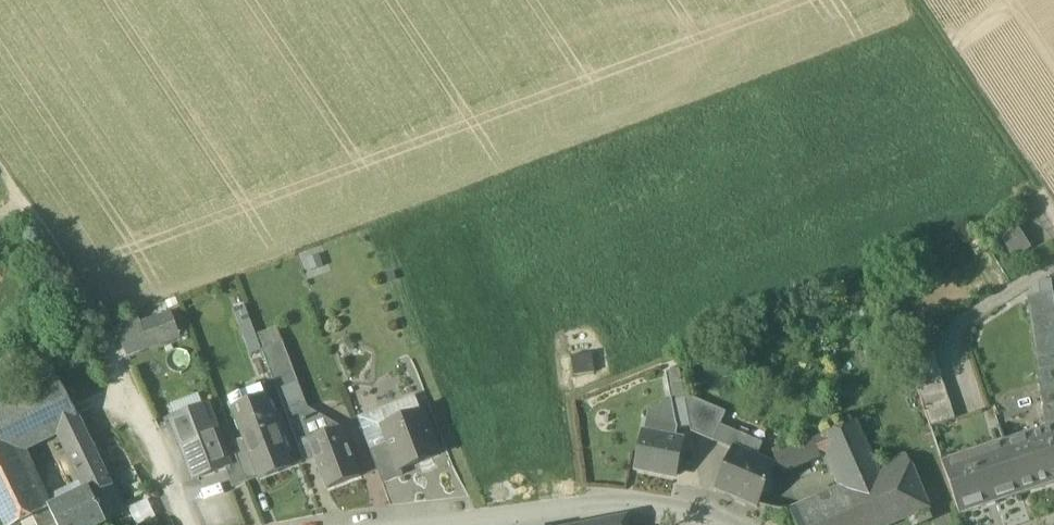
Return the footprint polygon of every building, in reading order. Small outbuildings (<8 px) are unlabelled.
[(1029,248),(1016,229),(1002,239),(1014,257),(1029,248)] [(1028,298),(1044,407),(1053,406),(1053,295),(1053,294),(1028,298)] [(245,307),(235,311),(250,354),(261,350),(256,336),(245,307)] [(170,314),(141,325),(151,350),(179,339),(170,314)] [(277,328),(256,336),(261,350),(282,342),(277,328)] [(282,342),(261,350),(268,367),(289,359),(282,342)] [(930,343),(904,351),(930,428),(955,420),(930,343)] [(591,352),(570,355),(572,374),(594,372),(591,352)] [(289,359),(268,367),(276,390),(298,382),(289,359)] [(681,371),(666,374),(671,400),(676,427),(676,428),(677,429),(691,431),(686,400),(681,371)] [(0,411),(0,423),(13,450),(15,449),(58,428),(78,419),(60,382),(0,411)] [(298,382),(276,390),(286,416),(298,413),(308,409),(298,382)] [(260,479),(291,468),(261,389),(230,401),(245,440),(260,479)] [(384,427),(422,413),(415,398),(358,420),(370,451),(390,444),(384,427)] [(726,413),(693,398),(686,400),(691,431),(691,433),(712,442),(719,426),(720,426),(726,413)] [(671,400),(648,414),(644,434),(676,440),(677,429),(676,428),(671,400)] [(1044,407),(1047,425),(1049,425),(1050,431),(1053,430),(1053,406),(1044,407)] [(326,420),(308,409),(298,413),(309,441),(331,433),(326,420)] [(224,460),(206,411),(172,423),(181,449),(183,449),(195,479),(225,469),(227,468),(224,460)] [(298,413),(286,416),(303,462),(315,458),(309,441),(298,413)] [(436,451),(422,413),(384,427),(390,444),(400,470),(401,470),(421,462),(419,457),(436,451)] [(78,419),(58,428),(63,439),(83,429),(78,419)] [(856,422),(823,437),(830,455),(847,492),(847,493),(855,512),(889,496),(876,468),(856,422)] [(13,450),(0,423),(0,456),(13,450)] [(720,426),(719,426),(712,442),(732,451),(733,449),(756,459),(762,444),(720,426)] [(83,429),(63,439),(71,453),(90,443),(83,429)] [(331,433),(309,441),(315,458),(327,490),(359,478),(341,429),(331,433)] [(1005,446),(1021,494),(1053,483),(1053,430),(1005,446)] [(676,440),(644,434),(636,470),(674,477),(682,442),(676,440)] [(823,437),(775,458),(782,475),(830,455),(823,437)] [(260,479),(245,440),(233,445),(236,455),(247,484),(260,479)] [(90,443),(71,453),(77,468),(97,458),(90,443)] [(390,444),(370,451),(382,484),(403,476),(401,470),(400,470),(390,444)] [(1005,446),(943,467),(959,515),(1021,494),(1005,446)] [(22,465),(15,449),(13,450),(0,456),(0,476),(22,465)] [(756,459),(733,449),(732,451),(716,489),(758,507),(775,467),(756,459)] [(247,484),(236,455),(224,460),(227,468),(225,469),(233,489),(247,484)] [(905,456),(876,468),(889,496),(900,521),(928,509),(905,456)] [(97,458),(77,468),(84,482),(88,490),(90,489),(94,498),(112,489),(97,458)] [(0,476),(0,515),(5,524),(21,524),(45,513),(22,465),(0,476)] [(84,482),(41,503),(45,511),(49,509),(53,517),(57,524),(107,524),(94,498),(90,489),(88,490),(84,482)] [(112,489),(94,498),(99,508),(117,500),(112,489)] [(810,509),(814,517),(796,524),(861,524),(855,512),(847,493),(810,509)] [(855,512),(861,524),(891,524),(900,521),(889,496),(855,512)] [(132,524),(152,515),(143,497),(124,506),(132,524)] [(99,508),(107,524),(108,524),(125,516),(117,500),(99,508)] [(21,524),(38,524),(53,517),(49,509),(45,511),(45,513),(21,524)]
